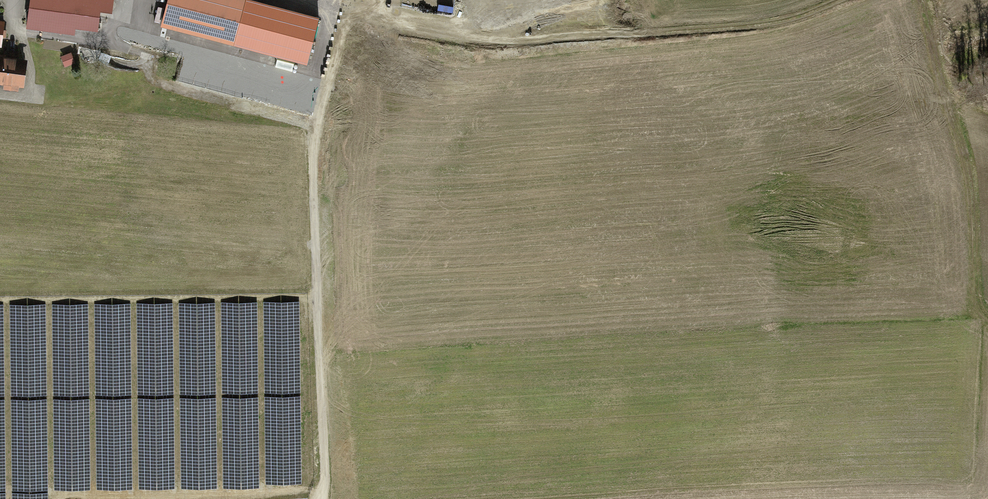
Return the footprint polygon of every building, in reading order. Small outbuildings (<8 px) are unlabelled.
[(31,26),(100,33),(103,0),(33,0),(31,26)] [(163,25),(242,44),(253,0),(169,0),(163,25)] [(64,66),(76,64),(73,52),(62,54),(64,66)] [(0,60),(0,81),(29,84),(30,62),(0,60)]
